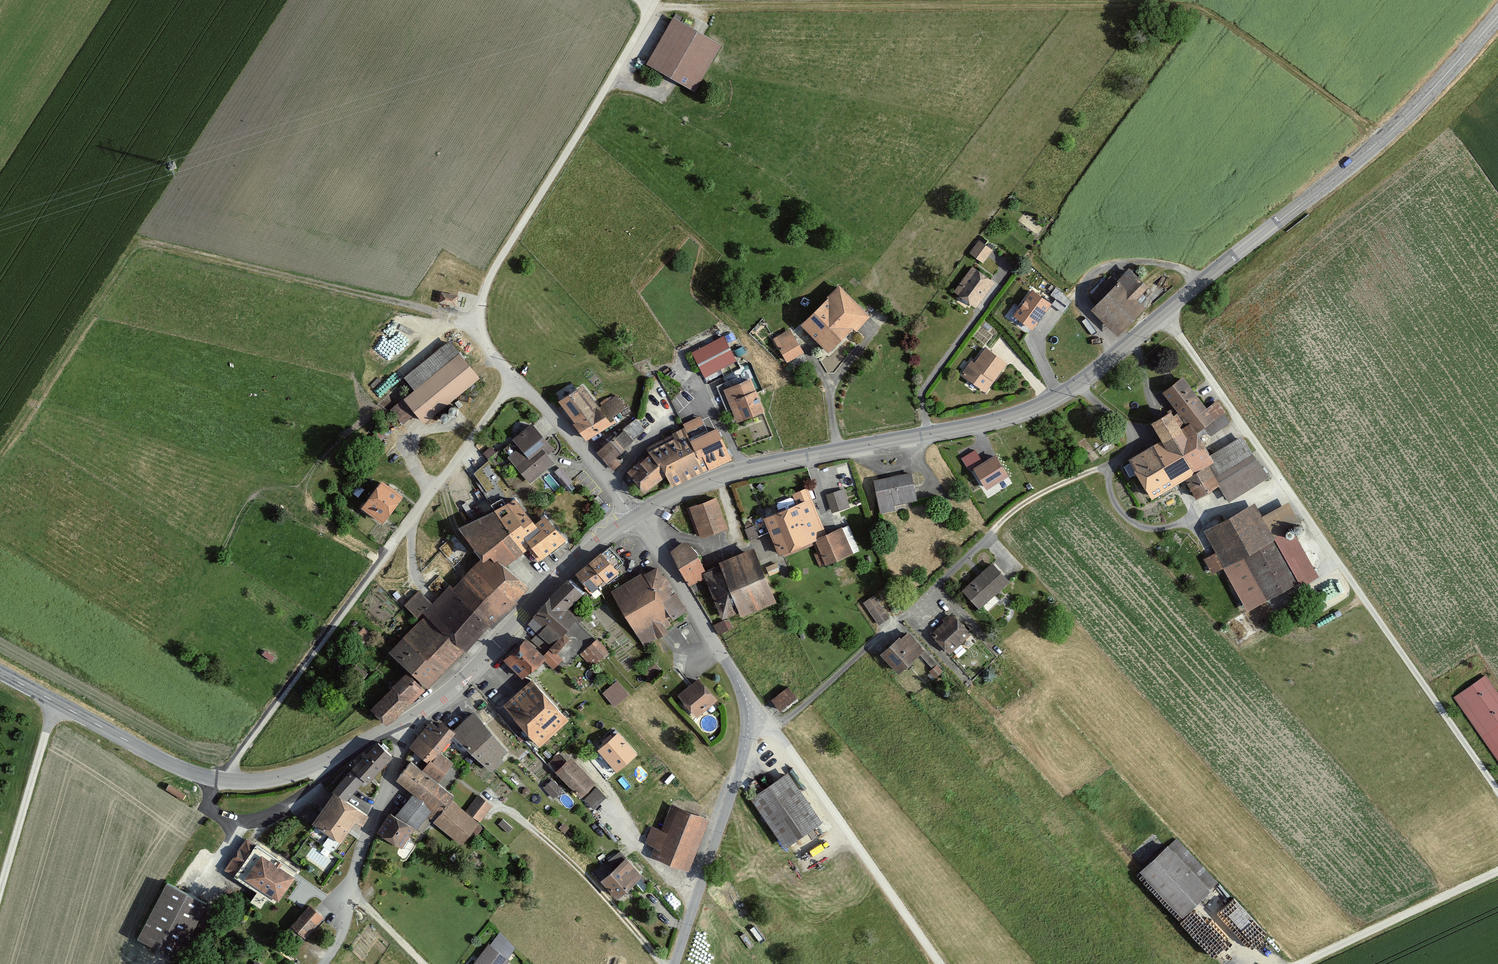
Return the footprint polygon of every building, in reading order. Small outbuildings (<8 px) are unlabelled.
[(722,43),(676,18),(651,64),(697,89),(722,43)] [(994,251),(980,241),(971,254),(984,264),(994,251)] [(978,307),(996,282),(975,267),(956,291),(978,307)] [(1097,309),(1123,336),(1151,309),(1143,301),(1153,291),(1135,272),(1097,309)] [(843,287),(804,326),(832,354),(871,316),(843,287)] [(1052,304),(1033,290),(1014,317),(1033,330),(1052,304)] [(460,296),(443,294),(441,305),(458,307),(460,296)] [(791,370),(809,361),(793,329),(775,338),(791,370)] [(463,331),(455,337),(469,353),(476,347),(463,331)] [(693,354),(704,378),(738,362),(727,338),(693,354)] [(426,424),(482,378),(451,340),(406,377),(417,390),(406,399),(426,424)] [(988,391),(1009,363),(988,347),(976,362),(973,360),(963,373),(988,391)] [(1189,416),(1202,432),(1215,427),(1219,433),(1234,424),(1221,402),(1209,410),(1189,378),(1171,390),(1189,416)] [(727,389),(740,423),(766,413),(754,379),(727,389)] [(575,424),(589,443),(618,422),(615,418),(628,409),(619,396),(601,408),(585,386),(562,403),(576,423),(575,424)] [(711,432),(697,405),(679,414),(686,427),(693,441),(711,432)] [(1189,481),(1217,455),(1202,432),(1189,416),(1183,421),(1178,413),(1158,425),(1168,441),(1135,462),(1159,500),(1189,481)] [(510,457),(531,484),(557,463),(550,455),(556,450),(534,423),(515,439),(522,448),(510,457)] [(669,476),(674,487),(736,458),(721,427),(711,432),(693,441),(686,427),(649,448),(651,454),(664,466),(669,476)] [(598,452),(614,472),(623,465),(617,457),(635,442),(626,430),(598,452)] [(1217,455),(1189,481),(1201,500),(1222,487),(1232,503),(1272,478),(1245,436),(1217,455)] [(976,447),(962,456),(969,468),(983,459),(976,447)] [(651,454),(630,473),(648,494),(669,476),(664,466),(651,454)] [(996,456),(973,469),(986,490),(1008,476),(996,456)] [(562,465),(552,472),(563,487),(573,480),(562,465)] [(915,475),(876,482),(881,513),(898,510),(897,506),(920,502),(915,475)] [(385,482),(363,508),(385,525),(406,499),(385,482)] [(850,508),(845,489),(827,494),(832,512),(850,508)] [(703,538),(728,529),(717,498),(692,507),(703,538)] [(503,561),(516,570),(533,544),(530,540),(544,530),(538,523),(520,499),(497,510),(498,512),(461,527),(487,559),(490,563),(496,558),(499,563),(503,561)] [(829,535),(812,499),(767,518),(783,558),(812,547),(810,543),(829,535)] [(1292,502),(1265,519),(1256,505),(1207,533),(1218,552),(1206,559),(1216,576),(1228,570),(1251,611),(1302,582),(1305,588),(1323,578),(1299,538),(1296,540),(1294,540),(1292,540),(1290,539),(1289,538),(1288,536),(1288,534),(1289,532),(1291,530),(1293,530),(1304,523),(1292,502)] [(533,544),(546,560),(570,542),(548,517),(538,523),(544,530),(530,540),(533,544)] [(1304,535),(1306,534),(1308,533),(1309,531),(1309,529),(1308,527),(1307,526),(1305,525),(1303,524),(1301,525),(1299,527),(1298,529),(1298,531),(1299,533),(1300,534),(1302,535),(1304,535)] [(758,525),(748,525),(748,537),(758,537),(758,525)] [(821,567),(860,550),(850,527),(829,535),(810,543),(812,547),(821,567)] [(1294,540),(1296,540),(1298,538),(1299,536),(1299,534),(1298,532),(1297,531),(1295,530),(1293,530),(1291,530),(1289,532),(1288,534),(1288,536),(1289,538),(1290,539),(1292,540),(1294,540)] [(706,574),(709,573),(703,557),(689,541),(684,542),(674,550),(692,587),(708,578),(706,574)] [(724,567),(743,613),(745,617),(781,603),(758,547),(722,562),(724,567)] [(606,554),(592,564),(608,585),(622,575),(606,554)] [(490,563),(487,559),(455,591),(493,627),(496,629),(531,589),(516,570),(503,561),(499,563),(496,558),(490,563)] [(592,564),(578,574),(593,596),(608,585),(592,564)] [(966,592),(983,611),(1014,583),(997,564),(966,592)] [(743,613),(724,567),(709,573),(706,574),(708,578),(725,620),(743,613)] [(648,573),(614,593),(646,646),(675,629),(672,624),(690,614),(663,568),(650,576),(648,573)] [(571,579),(554,597),(569,610),(586,593),(571,579)] [(468,653),(493,627),(455,591),(451,587),(426,614),(428,616),(466,651),(468,653)] [(875,596),(863,605),(879,627),(891,617),(875,596)] [(569,610),(554,597),(540,613),(535,618),(537,620),(531,626),(540,634),(532,642),(545,655),(580,621),(569,610)] [(932,635),(952,656),(975,635),(956,614),(932,635)] [(430,689),(466,651),(428,616),(393,652),(430,689)] [(901,675),(920,658),(903,639),(884,655),(901,675)] [(609,655),(598,640),(580,654),(591,669),(609,655)] [(546,664),(529,642),(507,659),(525,681),(546,664)] [(263,656),(272,662),(278,654),(268,648),(263,656)] [(554,670),(564,662),(556,650),(545,658),(554,670)] [(426,691),(409,673),(372,710),(386,723),(412,706),(426,691)] [(1454,698),(1497,761),(1497,690),(1488,675),(1454,698)] [(506,705),(542,746),(572,720),(536,679),(506,705)] [(682,696),(700,718),(721,700),(703,679),(682,696)] [(618,680),(603,692),(616,707),(631,695),(618,680)] [(780,712),(798,699),(790,688),(772,701),(780,712)] [(455,736),(494,772),(506,760),(504,757),(510,751),(476,711),(456,729),(459,732),(455,736)] [(425,771),(441,783),(456,763),(444,752),(455,736),(459,732),(456,729),(445,721),(440,727),(431,720),(410,747),(431,763),(425,771)] [(639,756),(621,734),(602,749),(620,771),(639,756)] [(371,784),(396,758),(380,743),(355,769),(367,780),(371,784)] [(568,761),(560,753),(550,763),(558,771),(568,761)] [(584,798),(598,784),(572,758),(559,772),(584,798)] [(415,794),(399,815),(417,830),(419,831),(430,818),(436,823),(454,800),(457,796),(441,783),(425,771),(413,761),(398,780),(415,794)] [(349,801),(367,780),(355,769),(336,791),(339,794),(349,801)] [(825,823),(791,774),(756,798),(790,847),(825,823)] [(555,798),(564,790),(554,779),(546,787),(555,798)] [(595,809),(608,797),(598,787),(586,800),(595,809)] [(370,817),(366,813),(349,801),(339,794),(317,825),(343,844),(358,823),(364,827),(370,817)] [(479,794),(466,811),(454,800),(436,823),(464,846),(482,824),(480,822),(493,805),(479,794)] [(664,830),(653,826),(647,843),(658,847),(654,858),(692,872),(711,819),(673,805),(664,830)] [(403,850),(417,830),(399,815),(394,812),(379,832),(403,850)] [(280,903),(299,872),(246,838),(226,869),(280,903)] [(1214,888),(1172,844),(1143,871),(1186,915),(1214,888)] [(622,901),(645,878),(627,860),(604,883),(622,901)] [(207,903),(167,882),(139,938),(179,958),(207,903)] [(291,927),(305,941),(328,919),(314,905),(291,927)] [(491,943),(475,963),(508,963),(513,958),(491,943)]
